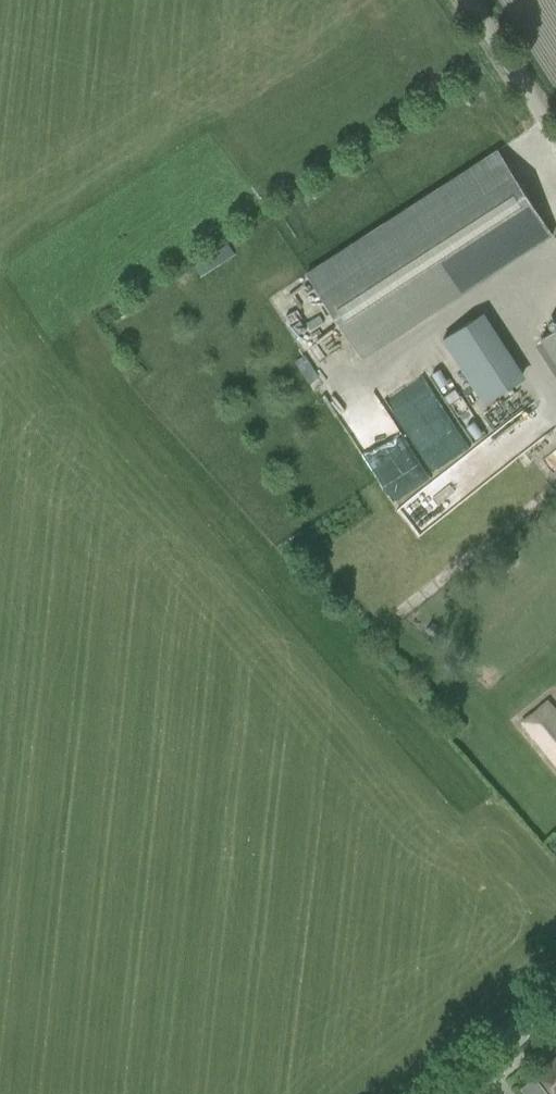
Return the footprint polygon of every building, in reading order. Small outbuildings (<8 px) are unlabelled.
[(306,273),(361,358),(552,234),(497,150),(306,273)] [(520,379),(479,315),(442,339),(483,403),(520,379)] [(555,361),(555,334),(544,342),(555,361)] [(542,746),(555,735),(555,717),(555,716),(555,712),(547,701),(522,722),(542,746)] [(555,1093),(555,1059),(538,1074),(555,1093)] [(536,1074),(522,1085),(529,1093),(553,1093),(536,1074)]
